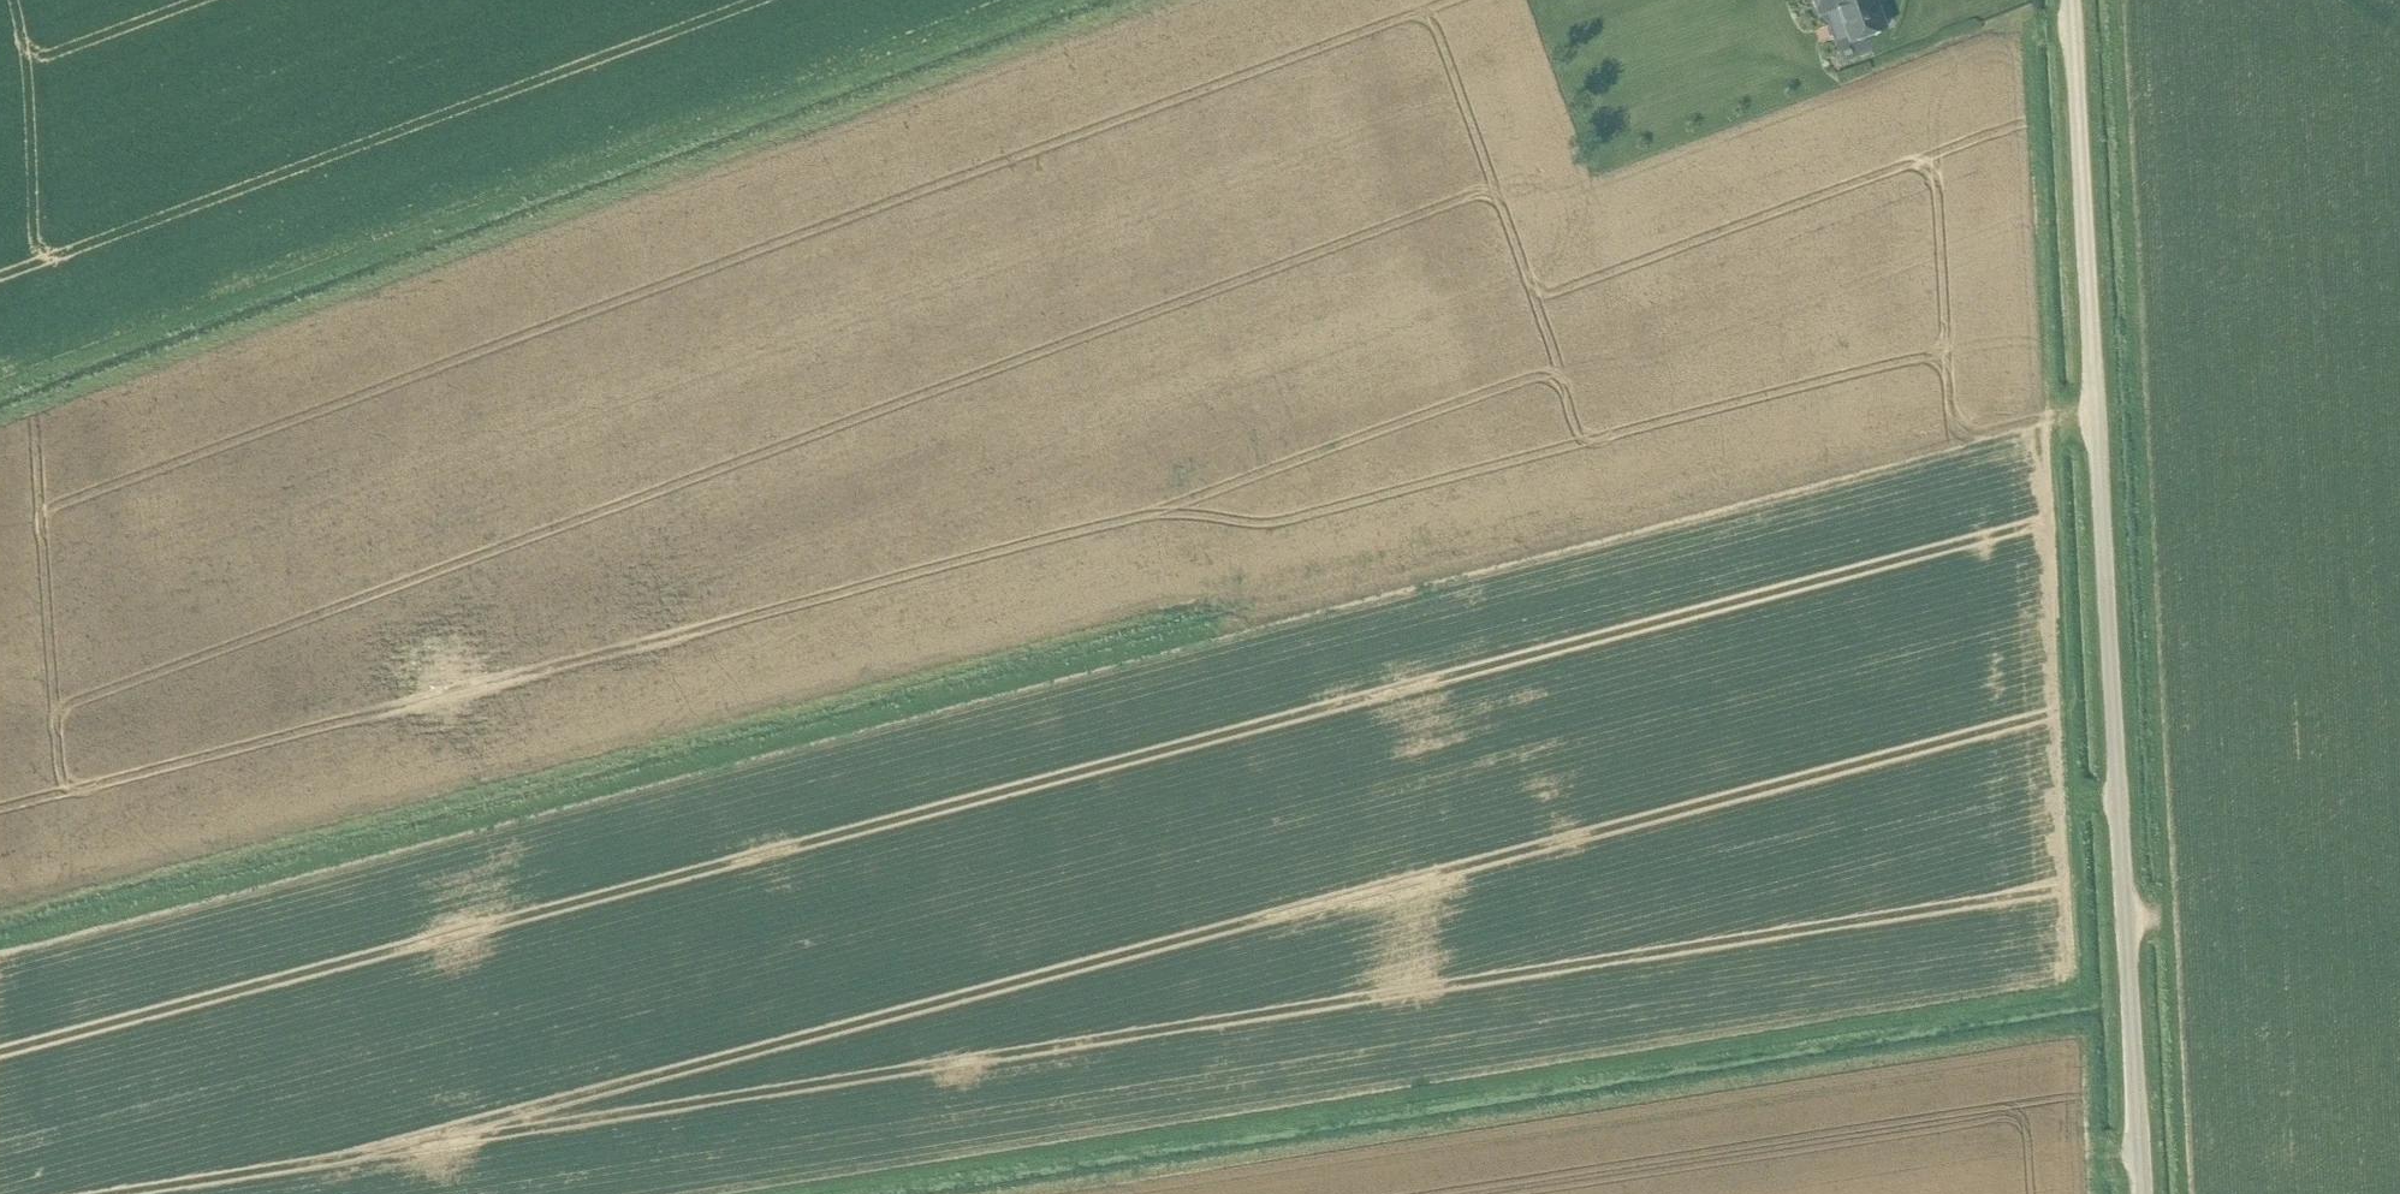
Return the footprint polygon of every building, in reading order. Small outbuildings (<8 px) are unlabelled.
[(1878,0),(1815,0),(1818,10),(1839,4),(1849,35),(1885,23),(1878,0)]
